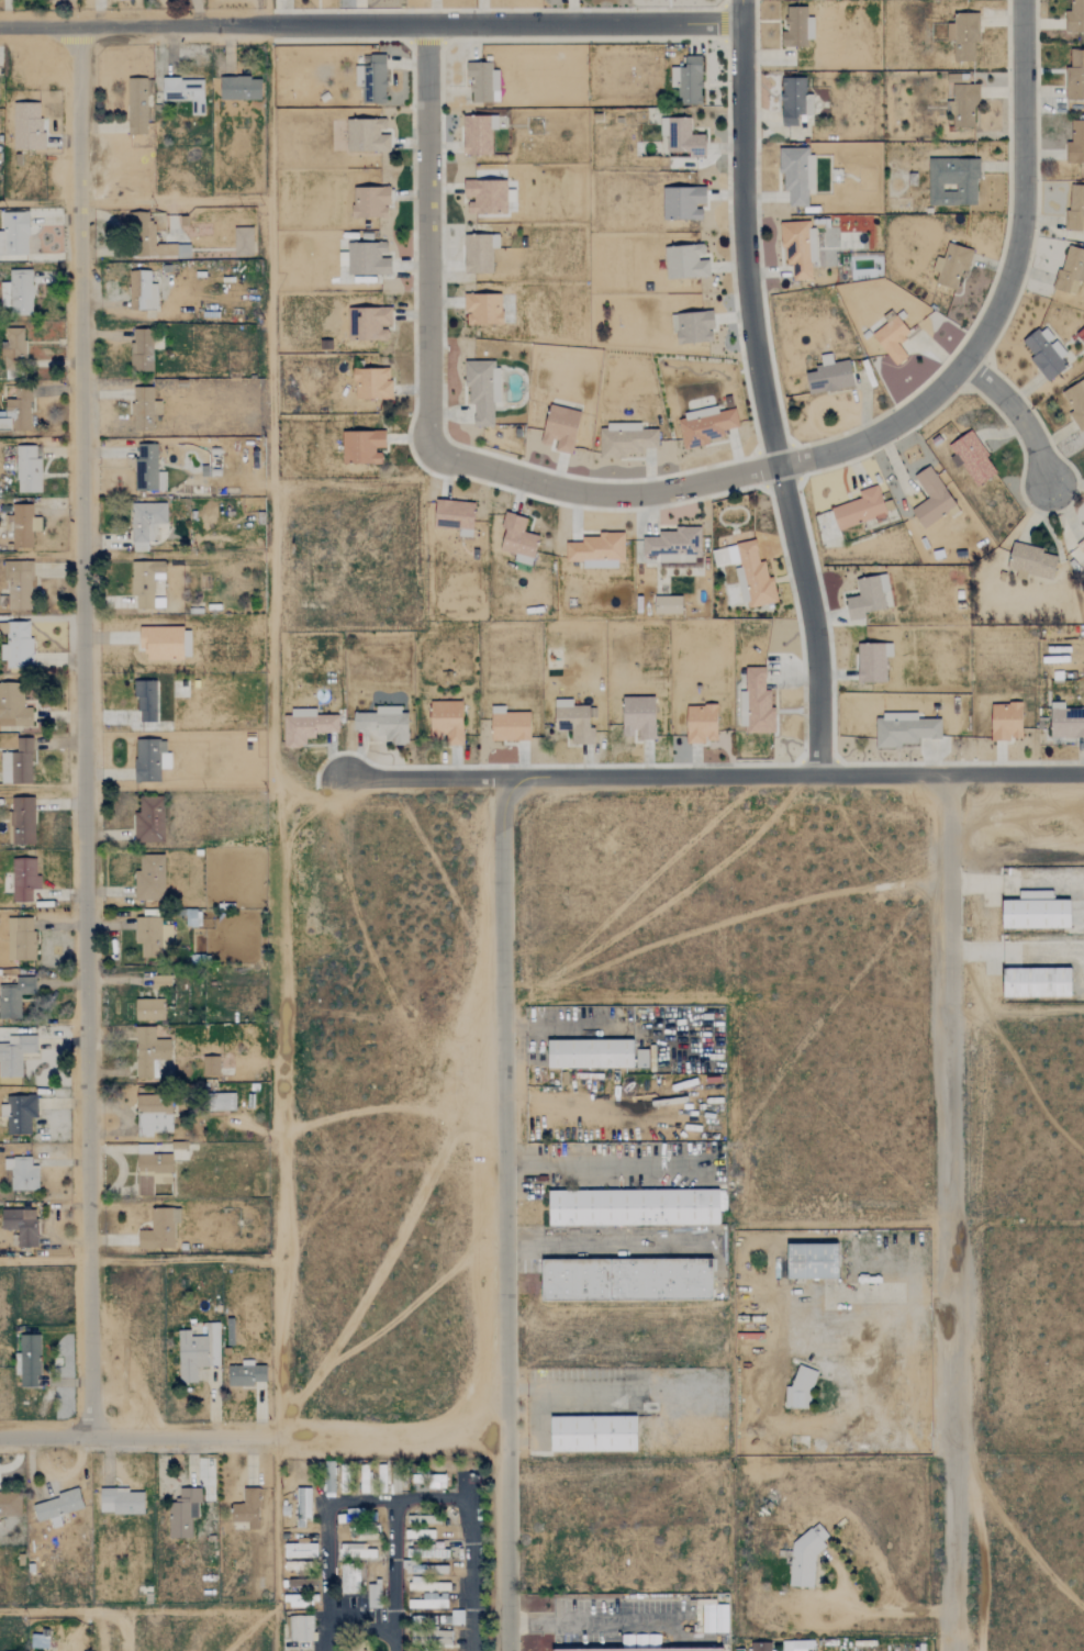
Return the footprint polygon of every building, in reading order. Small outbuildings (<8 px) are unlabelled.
[(1083,32),(1083,0),(1070,0),(1070,12),(1066,12),(1066,32),(1083,32)] [(781,47),(807,48),(807,40),(814,40),(814,17),(807,17),(807,8),(786,7),(786,31),(781,31),(781,47)] [(979,14),(954,15),(954,23),(947,23),(947,41),(954,41),(954,62),(974,61),(974,43),(979,43),(979,14)] [(1083,100),(1083,49),(1070,49),(1070,67),(1065,67),(1066,100),(1083,100)] [(385,55),(363,55),(364,103),(386,103),(385,55)] [(670,68),(671,88),(677,88),(677,104),(702,104),(700,56),(685,56),(685,67),(670,68)] [(499,70),(491,70),(491,63),(465,63),(465,78),(471,78),(471,102),(498,103),(499,70)] [(261,78),(220,77),(219,100),(260,101),(261,78)] [(781,126),(799,126),(799,117),(813,117),(813,94),(806,94),(806,77),(781,77),(781,126)] [(146,78),(127,79),(128,135),(147,135),(146,78)] [(191,115),(203,115),(203,79),(162,79),(162,101),(191,100),(191,115)] [(949,84),(948,127),(975,128),(977,85),(949,84)] [(13,150),(42,150),(42,103),(13,103),(13,150)] [(492,155),(491,130),(498,130),(497,116),(462,117),(463,155),(492,155)] [(690,119),(664,118),(664,128),(662,128),(662,137),(668,137),(667,156),(704,157),(704,134),(690,134),(690,119)] [(346,151),(390,152),(390,133),(386,133),(386,119),(362,119),(361,132),(358,132),(358,120),(347,120),(346,151)] [(1070,121),(1068,163),(1083,164),(1083,121),(1070,121)] [(813,190),(813,149),(779,148),(778,174),(783,174),(783,191),(789,191),(789,207),(807,207),(808,190),(813,190)] [(929,206),(978,205),(977,158),(928,159),(929,206)] [(1068,185),(1066,231),(1083,232),(1083,186),(1068,185)] [(352,217),(388,218),(389,187),(353,187),(352,217)] [(701,220),(701,206),(705,206),(705,187),(662,188),(663,220),(701,220)] [(2,213),(2,231),(0,231),(0,256),(28,255),(27,212),(2,213)] [(189,245),(166,245),(166,247),(154,247),(154,221),(148,221),(148,213),(128,213),(128,219),(133,219),(133,257),(189,257),(189,245)] [(812,280),(811,263),(816,263),(814,221),(781,222),(783,265),(793,265),(793,281),(812,280)] [(253,256),(252,228),(233,228),(234,256),(253,256)] [(463,274),(492,274),(492,249),(498,249),(499,235),(464,235),(463,274)] [(386,243),(347,243),(347,275),(390,276),(390,257),(385,257),(386,243)] [(956,290),(962,270),(967,272),(974,251),(948,243),(943,259),(937,257),(932,271),(938,273),(935,284),(956,290)] [(666,280),(710,278),(709,258),(705,258),(704,245),(664,247),(666,280)] [(1064,246),(1055,291),(1076,295),(1078,281),(1083,282),(1083,250),(1064,246)] [(10,306),(10,315),(32,314),(32,270),(9,270),(9,283),(0,283),(0,306),(10,306)] [(157,284),(150,285),(150,271),(130,271),(130,310),(157,310),(157,284)] [(502,295),(465,294),(464,325),(501,326),(502,295)] [(391,327),(391,308),(356,309),(357,341),(388,340),(388,327),(391,327)] [(713,343),(712,312),(672,314),(674,345),(713,343)] [(896,366),(908,357),(897,344),(911,334),(896,316),(871,335),(896,366)] [(1067,355),(1044,326),(1022,342),(1033,356),(1029,359),(1048,382),(1067,367),(1061,359),(1067,355)] [(24,329),(5,329),(5,343),(3,343),(2,371),(11,371),(11,379),(20,379),(21,356),(24,356),(24,329)] [(152,371),(151,330),(130,330),(131,372),(152,371)] [(849,360),(833,363),(831,354),(820,356),(822,368),(805,371),(809,395),(854,387),(849,360)] [(494,427),(494,403),(499,403),(499,362),(466,361),(465,404),(474,404),(473,427),(494,427)] [(391,369),(354,369),(353,399),(391,400),(391,369)] [(1083,428),(1083,379),(1059,395),(1082,429),(1083,428)] [(30,389),(14,388),(14,399),(5,399),(4,418),(0,418),(0,431),(8,431),(8,420),(13,420),(13,431),(29,431),(30,389)] [(161,402),(152,402),(152,388),(133,388),(133,431),(153,431),(153,415),(161,415),(161,402)] [(571,455),(581,412),(549,405),(540,444),(553,447),(553,451),(571,455)] [(724,431),(739,428),(735,410),(678,422),(684,450),(709,445),(709,441),(725,437),(724,431)] [(658,449),(658,430),(641,430),(641,423),(601,423),(601,459),(626,459),(626,455),(642,455),(642,449),(658,449)] [(343,431),(342,464),(380,464),(381,450),(384,450),(384,432),(343,431)] [(998,473),(971,432),(949,446),(977,487),(998,473)] [(157,445),(135,445),(136,492),(165,491),(165,472),(157,472),(157,445)] [(17,493),(40,493),(39,446),(16,446),(17,493)] [(911,509),(923,529),(949,513),(952,518),(960,513),(931,466),(914,476),(928,499),(911,509)] [(860,500),(831,508),(837,530),(886,517),(878,486),(858,491),(860,500)] [(434,528),(459,528),(458,537),(472,537),(473,502),(435,501),(434,528)] [(166,523),(166,503),(131,504),(132,551),(147,551),(147,541),(156,541),(156,524),(166,523)] [(12,549),(32,548),(32,532),(40,532),(40,518),(32,518),(32,505),(12,505),(12,549)] [(538,536),(523,533),(527,518),(506,514),(499,551),(514,554),(513,562),(531,566),(538,536)] [(641,538),(642,560),(658,560),(658,562),(701,562),(701,528),(658,529),(658,538),(641,538)] [(582,567),(624,568),(624,535),(581,534),(581,544),(565,544),(565,562),(582,563),(582,567)] [(777,603),(772,577),(768,578),(765,561),(759,562),(755,542),(711,550),(715,568),(741,563),(749,608),(777,603)] [(1052,580),(1058,557),(1042,554),(1043,549),(1013,543),(1007,570),(1016,572),(1015,578),(1025,580),(1026,575),(1052,580)] [(32,609),(30,561),(5,562),(7,610),(32,609)] [(164,562),(131,561),(131,596),(136,597),(136,609),(162,609),(163,599),(153,599),(154,580),(163,580),(164,562)] [(736,569),(739,601),(746,601),(742,568),(736,569)] [(849,622),(866,619),(865,613),(886,610),(883,593),(889,592),(886,575),(855,580),(858,596),(845,598),(849,622)] [(654,615),(681,615),(681,596),(653,596),(654,615)] [(7,623),(7,645),(0,645),(0,660),(6,660),(6,669),(31,669),(31,623),(7,623)] [(191,659),(190,628),(139,629),(139,649),(146,649),(146,660),(191,659)] [(885,658),(892,658),(892,644),(857,645),(858,684),(886,683),(885,658)] [(775,734),(775,708),(771,708),(771,691),(765,691),(765,669),(746,669),(746,734),(775,734)] [(136,723),(162,722),(161,681),(135,682),(136,723)] [(32,708),(22,708),(23,683),(0,683),(0,725),(31,726),(32,708)] [(655,741),(654,697),(621,698),(622,738),(636,737),(636,741),(655,741)] [(588,707),(572,707),(572,700),(554,700),(554,722),(560,722),(560,730),(571,731),(571,745),(594,745),(594,729),(588,729),(588,707)] [(429,738),(444,739),(444,743),(462,743),(462,703),(430,702),(429,738)] [(1064,710),(1064,703),(1050,703),(1051,738),(1083,738),(1083,709),(1064,710)] [(991,704),(991,741),(1022,741),(1021,704),(991,704)] [(529,713),(504,713),(504,706),(491,706),(491,742),(530,741),(529,713)] [(687,743),(717,743),(716,706),(686,707),(687,743)] [(353,732),(374,732),(374,744),(407,744),(407,713),(400,713),(400,707),(375,707),(375,713),(353,713),(353,732)] [(315,710),(291,710),(291,716),(283,717),(284,749),(304,749),(304,739),(315,739),(315,733),(338,733),(338,716),(315,716),(315,710)] [(941,719),(917,720),(917,715),(875,715),(876,749),(901,749),(901,745),(918,745),(918,739),(941,739),(941,719)] [(32,784),(31,739),(16,739),(16,753),(0,753),(1,784),(32,784)] [(134,783),(159,783),(160,769),(169,770),(170,753),(165,753),(166,741),(135,740),(134,783)] [(134,842),(163,843),(164,798),(139,797),(139,812),(134,812),(134,842)] [(34,798),(11,798),(12,845),(35,845),(34,798)] [(163,856),(135,856),(136,901),(164,901),(163,856)] [(38,859),(12,859),(12,902),(32,902),(32,890),(37,890),(38,859)] [(1052,891),(1019,892),(1019,902),(1002,902),(1002,930),(1070,930),(1070,901),(1052,901),(1052,891)] [(35,960),(34,918),(7,918),(9,961),(35,960)] [(140,958),(161,959),(161,949),(172,949),(172,926),(161,926),(161,918),(134,918),(134,945),(141,945),(140,958)] [(1003,970),(1003,999),(1071,998),(1070,969),(1003,970)] [(33,978),(16,978),(16,986),(0,986),(0,1020),(20,1019),(20,995),(33,995),(33,978)] [(164,1000),(135,1000),(135,1022),(164,1021),(164,1000)] [(158,1079),(158,1060),(170,1060),(170,1040),(155,1040),(155,1028),(135,1028),(135,1079),(158,1079)] [(21,1054),(36,1054),(36,1036),(8,1037),(8,1044),(0,1045),(0,1078),(21,1077),(21,1054)] [(634,1038),(548,1038),(548,1067),(649,1067),(649,1048),(634,1048),(634,1038)] [(219,1057),(202,1057),(202,1077),(219,1077),(219,1057)] [(205,1113),(235,1112),(235,1094),(205,1094),(205,1113)] [(30,1135),(30,1119),(37,1119),(37,1096),(6,1097),(6,1105),(0,1105),(0,1117),(6,1117),(6,1135),(30,1135)] [(171,1133),(171,1104),(160,1104),(160,1096),(136,1096),(137,1138),(151,1137),(151,1134),(171,1133)] [(171,1154),(151,1155),(151,1146),(137,1146),(138,1196),(152,1195),(152,1183),(171,1183),(171,1154)] [(38,1165),(31,1165),(31,1157),(3,1158),(3,1170),(10,1170),(11,1191),(38,1190),(38,1165)] [(549,1225),(720,1224),(720,1189),(549,1189),(549,1225)] [(138,1230),(138,1249),(174,1249),(174,1223),(179,1223),(179,1208),(151,1208),(151,1230),(138,1230)] [(1,1210),(1,1231),(16,1230),(17,1247),(37,1247),(36,1209),(1,1210)] [(788,1279),(839,1278),(838,1243),(787,1244),(788,1279)] [(543,1258),(543,1298),(714,1298),(713,1258),(543,1258)] [(219,1323),(206,1323),(206,1336),(190,1336),(190,1331),(177,1331),(178,1383),(197,1383),(197,1367),(220,1367),(219,1323)] [(20,1388),(40,1387),(39,1334),(19,1335),(20,1388)] [(253,1387),(253,1382),(266,1382),(266,1366),(253,1365),(254,1360),(240,1360),(240,1366),(228,1365),(228,1387),(253,1387)] [(785,1387),(784,1408),(810,1409),(810,1395),(817,1371),(797,1365),(790,1387),(785,1387)] [(551,1450),(637,1450),(637,1415),(551,1415),(551,1450)] [(311,1518),(310,1488),(295,1488),(296,1527),(304,1527),(304,1518),(311,1518)] [(143,1514),(143,1490),(99,1489),(99,1513),(143,1514)] [(191,1518),(199,1518),(199,1489),(179,1489),(179,1499),(168,1499),(168,1538),(191,1538),(191,1518)] [(243,1489),(243,1504),(232,1504),(233,1523),(247,1523),(247,1530),(258,1530),(257,1489),(243,1489)] [(83,1508),(78,1490),(31,1504),(37,1523),(49,1519),(52,1529),(62,1526),(59,1516),(83,1508)] [(20,1492),(0,1492),(0,1517),(21,1517),(20,1492)] [(336,1515),(337,1523),(352,1522),(352,1514),(336,1515)] [(441,1525),(441,1516),(407,1516),(407,1524),(441,1525)] [(349,1536),(366,1535),(365,1527),(348,1529),(349,1536)] [(404,1531),(404,1539),(435,1538),(434,1530),(404,1531)] [(813,1588),(815,1551),(824,1551),(825,1533),(791,1532),(789,1587),(813,1588)] [(434,1539),(406,1540),(406,1558),(420,1557),(420,1549),(434,1548),(434,1539)] [(316,1558),(317,1542),(284,1541),(283,1558),(316,1558)] [(375,1549),(362,1550),(361,1543),(338,1544),(339,1559),(375,1558),(375,1549)] [(421,1557),(448,1558),(448,1551),(421,1550),(421,1557)] [(359,1565),(340,1565),(340,1594),(359,1594),(359,1565)] [(288,1588),(316,1587),(316,1576),(299,1576),(299,1579),(288,1580),(288,1588)] [(449,1591),(450,1579),(409,1578),(408,1590),(449,1591)] [(367,1608),(381,1608),(380,1582),(366,1583),(367,1608)] [(407,1608),(447,1609),(447,1594),(422,1594),(422,1600),(408,1600),(407,1608)] [(559,1635),(560,1598),(554,1598),(553,1620),(550,1620),(549,1635),(559,1635)] [(462,1625),(463,1611),(451,1610),(451,1625),(462,1625)] [(313,1616),(289,1616),(290,1650),(313,1650),(313,1616)] [(452,1631),(417,1631),(417,1623),(427,1623),(427,1617),(412,1616),(412,1646),(451,1647),(452,1631)] [(813,1641),(782,1642),(782,1650),(814,1650),(813,1641)] [(771,1642),(751,1643),(751,1650),(771,1650),(771,1642)]
